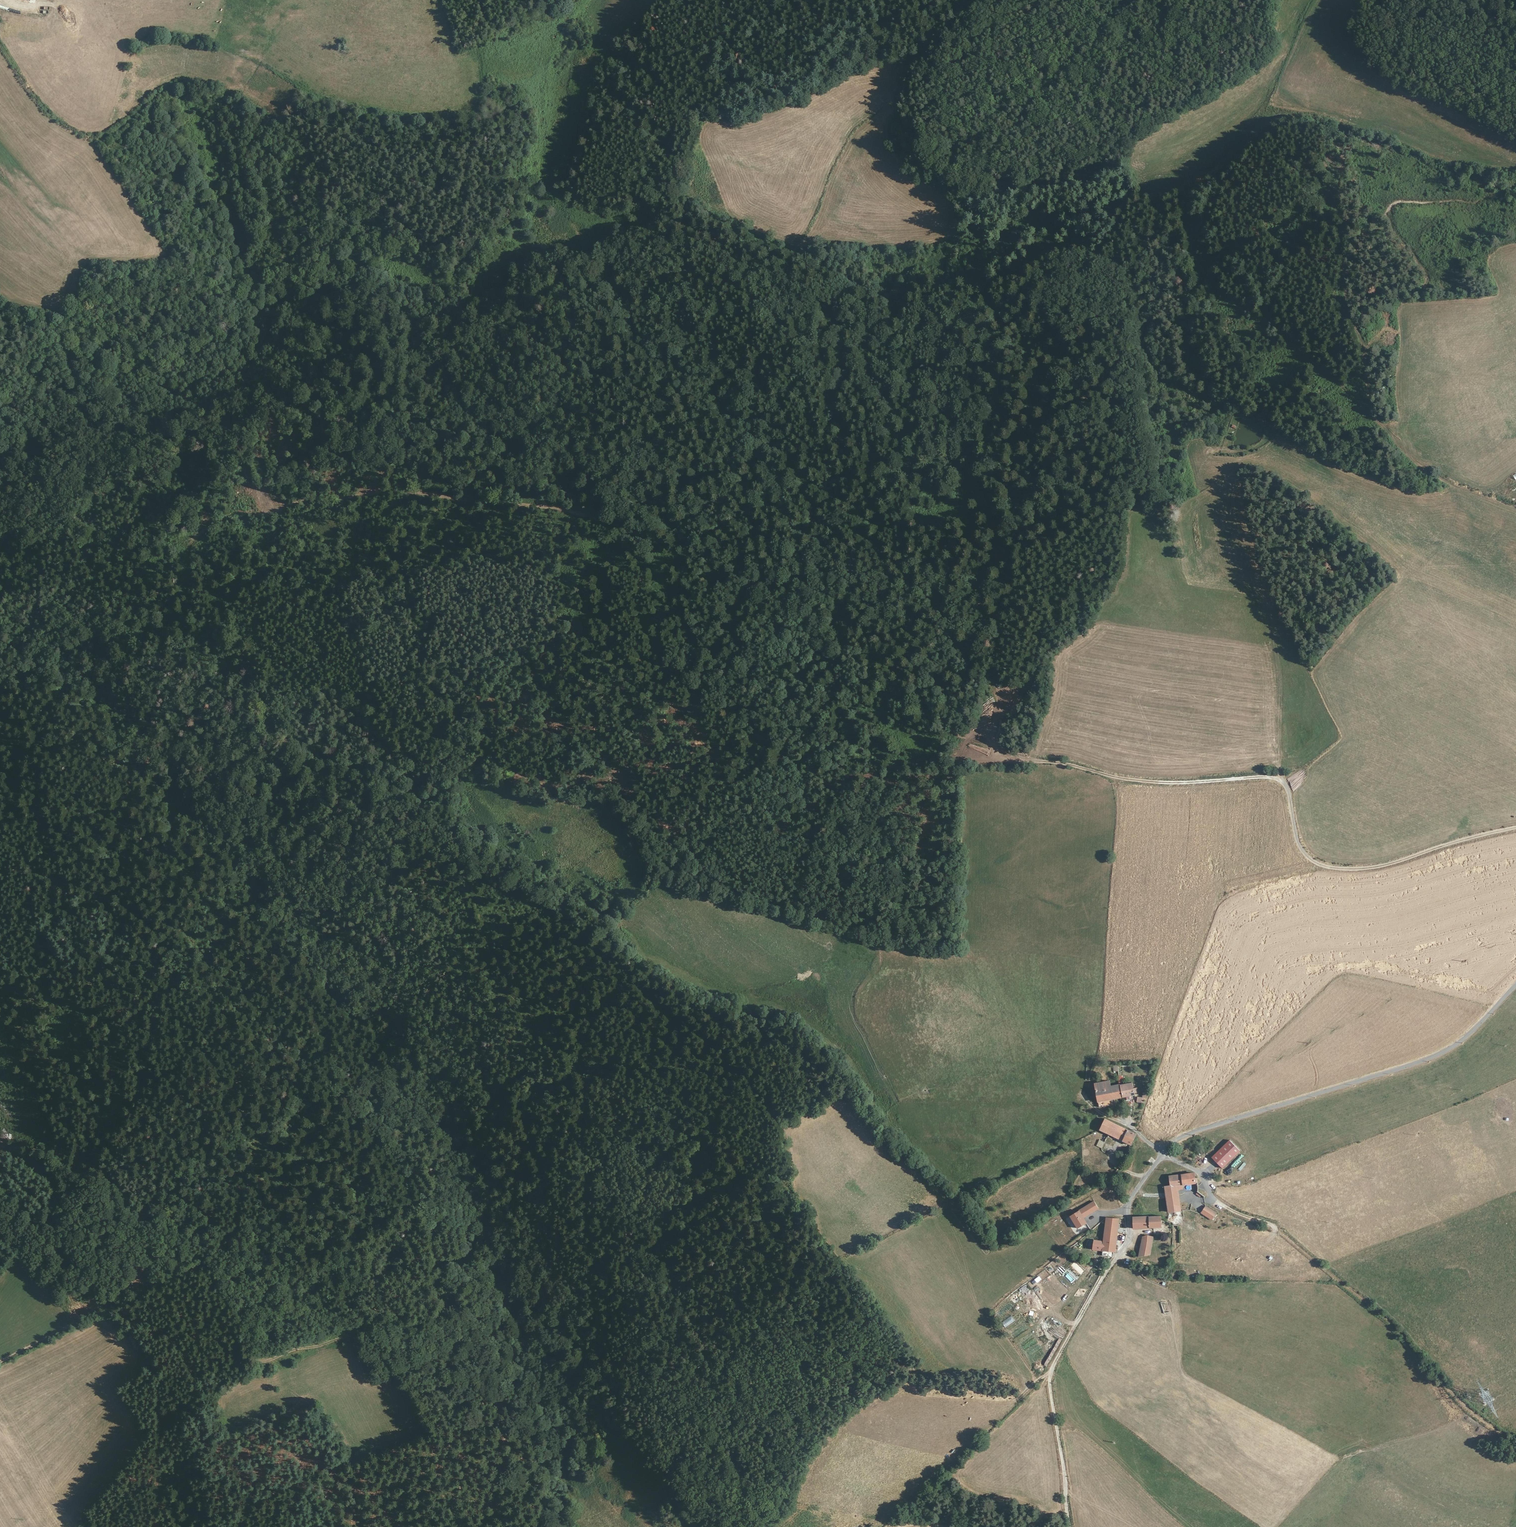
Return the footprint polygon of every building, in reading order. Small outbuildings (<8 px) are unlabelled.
[(1506,494),(1505,500),(1515,503),(1515,497),(1506,494)] [(1121,1091),(1119,1080),(1109,1082),(1108,1077),(1094,1079),(1097,1104),(1109,1102),(1113,1092),(1121,1091)] [(1121,1091),(1132,1090),(1135,1089),(1134,1084),(1131,1084),(1130,1078),(1119,1080),(1121,1091)] [(1142,1097),(1137,1097),(1136,1102),(1144,1103),(1145,1093),(1142,1092),(1142,1097)] [(1129,1142),(1135,1131),(1103,1115),(1097,1126),(1129,1142)] [(1231,1139),(1218,1152),(1225,1163),(1224,1167),(1242,1150),(1231,1139)] [(1101,1148),(1104,1142),(1099,1140),(1096,1146),(1101,1148)] [(1225,1163),(1218,1152),(1213,1156),(1224,1167),(1225,1163)] [(1195,1176),(1195,1170),(1170,1174),(1170,1183),(1165,1183),(1168,1209),(1180,1208),(1178,1185),(1195,1182),(1195,1176)] [(1068,1216),(1076,1230),(1087,1224),(1084,1218),(1099,1210),(1095,1202),(1068,1216)] [(1133,1225),(1141,1226),(1160,1224),(1160,1217),(1159,1213),(1133,1214),(1133,1225)] [(1113,1248),(1116,1216),(1103,1214),(1101,1238),(1091,1238),(1090,1246),(1113,1248)] [(1141,1235),(1141,1257),(1152,1252),(1152,1236),(1146,1234),(1141,1235)] [(1171,1311),(1165,1299),(1160,1299),(1163,1311),(1171,1311)]
